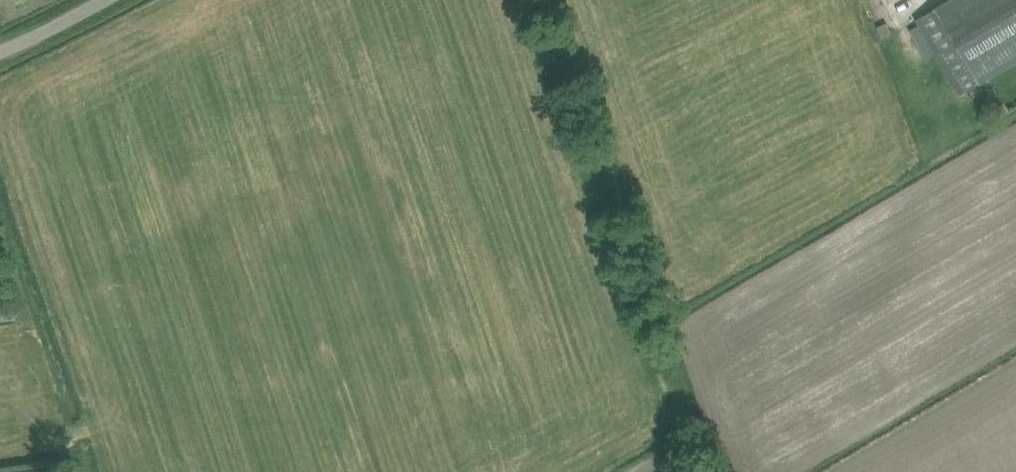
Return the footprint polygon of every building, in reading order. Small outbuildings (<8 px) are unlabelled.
[(916,19),(919,24),(936,53),(960,94),(1001,70),(1015,62),(1015,0),(949,0),(916,19)] [(0,307),(0,320),(15,319),(13,305),(0,307)]
